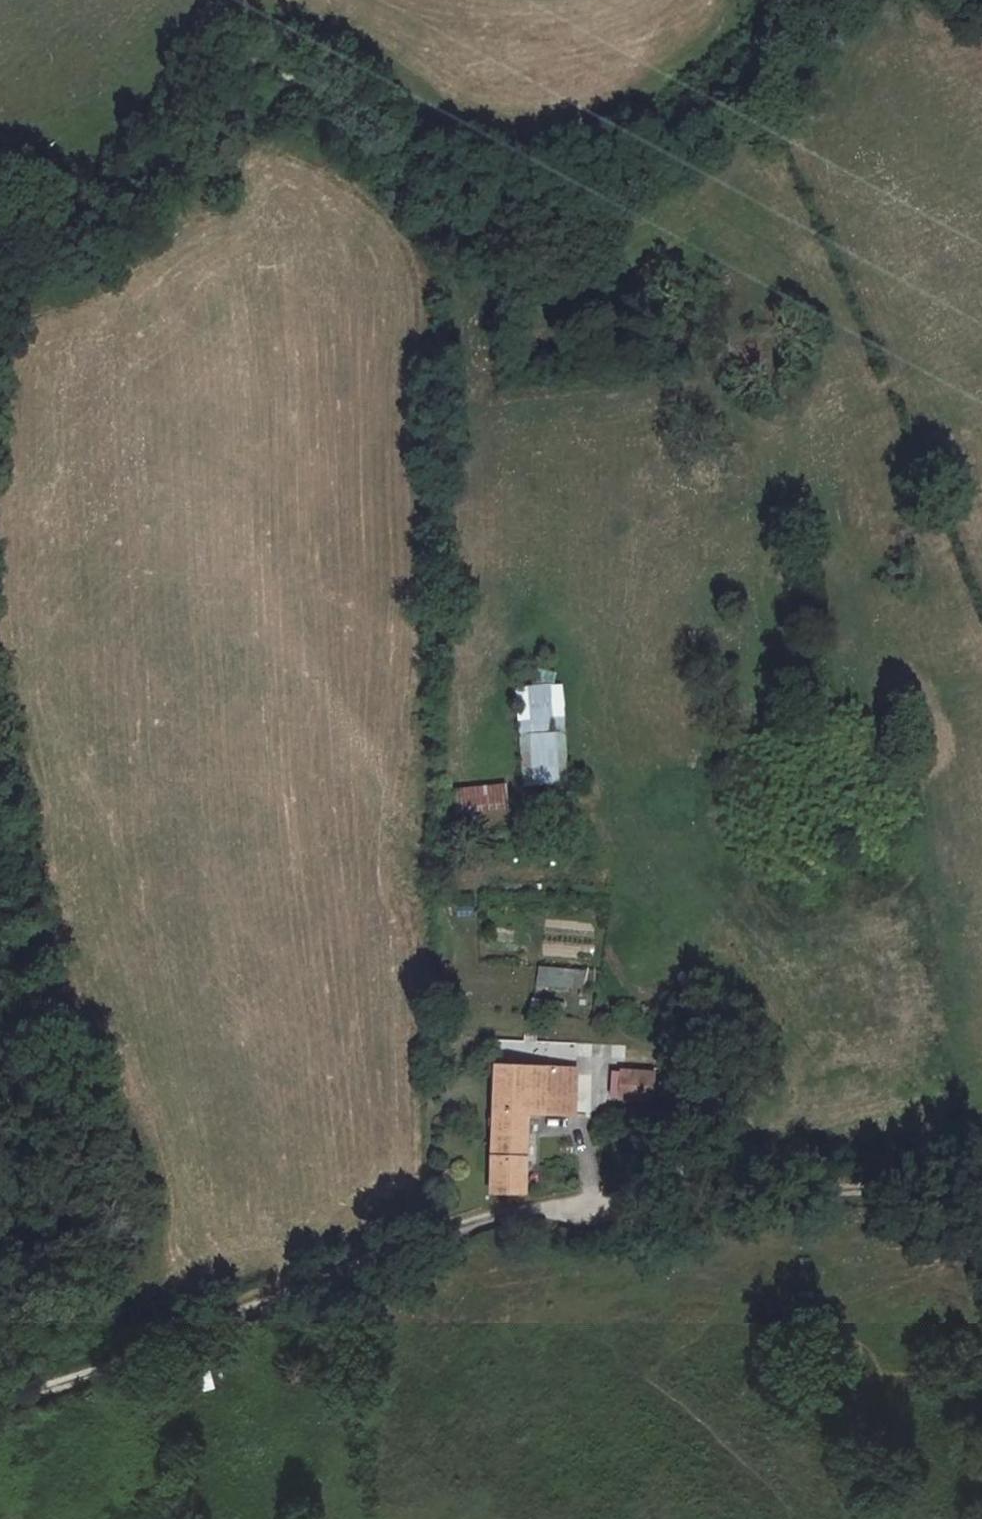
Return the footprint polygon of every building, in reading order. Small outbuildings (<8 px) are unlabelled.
[(568,785),(562,685),(515,688),(521,788),(568,785)] [(508,811),(506,785),(454,788),(456,814),(508,811)] [(536,988),(583,989),(584,969),(536,968),(536,988)] [(662,1065),(630,1067),(632,1089),(663,1086),(662,1065)] [(514,1069),(512,1190),(532,1190),(540,1190),(541,1112),(589,1112),(593,1066),(514,1069)]
